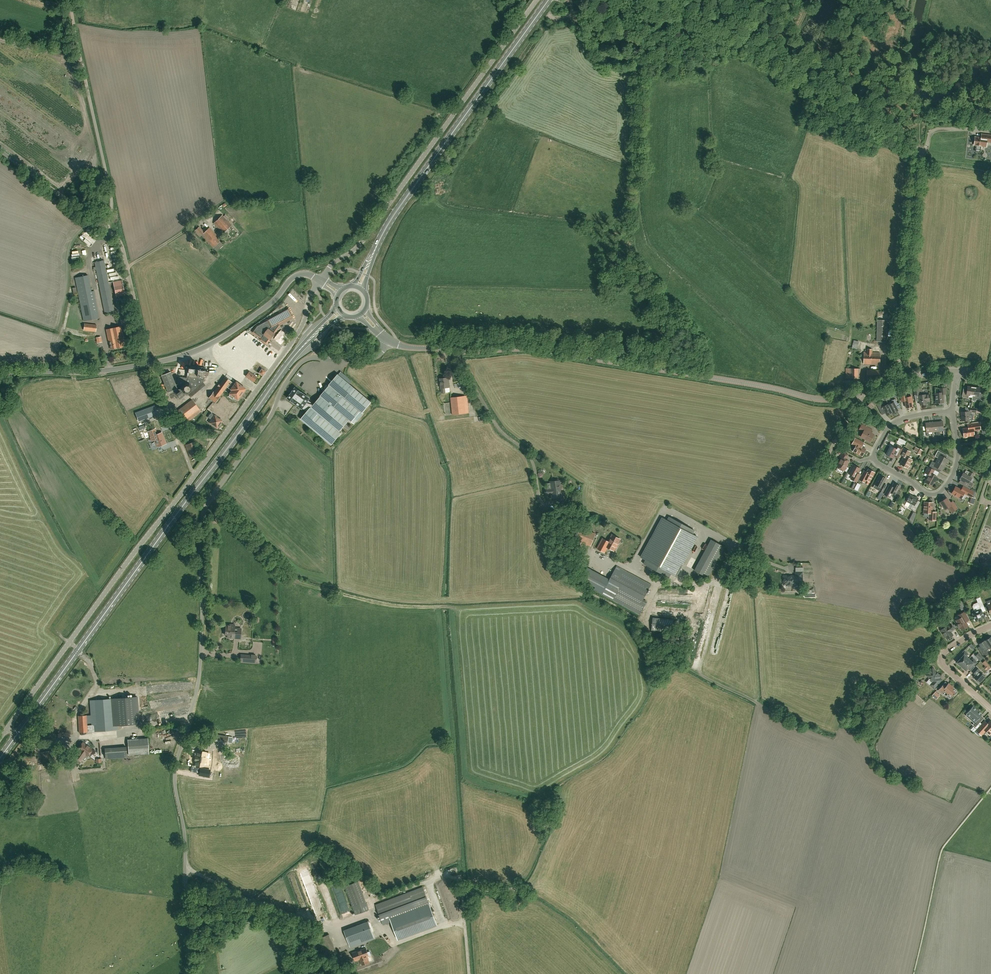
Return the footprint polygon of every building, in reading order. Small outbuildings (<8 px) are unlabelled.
[(986,146),(987,142),(990,142),(990,135),(982,134),(981,138),(975,137),(974,145),(986,146)] [(213,223),(223,233),(232,225),(222,215),(213,223)] [(209,228),(204,232),(199,226),(194,231),(199,237),(201,235),(213,247),(221,240),(209,228)] [(95,262),(105,313),(114,311),(104,260),(95,262)] [(75,278),(84,321),(99,318),(94,291),(91,291),(88,275),(75,278)] [(116,296),(125,295),(122,280),(113,282),(116,296)] [(278,324),(292,316),(288,309),(258,326),(253,332),(262,338),(260,340),(266,344),(270,340),(271,341),(275,335),(274,334),(280,326),(278,324)] [(134,318),(131,318),(130,313),(120,315),(122,325),(130,323),(130,325),(133,324),(132,322),(135,322),(134,318)] [(877,320),(877,341),(886,342),(887,320),(877,320)] [(96,325),(84,323),(84,330),(96,331),(96,325)] [(125,346),(122,326),(106,329),(108,342),(109,342),(110,349),(125,346)] [(864,352),(864,363),(864,364),(879,365),(880,353),(872,353),(872,349),(867,349),(867,352),(864,352)] [(189,395),(203,383),(202,382),(205,380),(203,378),(201,378),(201,376),(202,376),(203,374),(208,375),(208,371),(203,371),(203,370),(197,369),(188,368),(187,372),(196,373),(196,377),(187,376),(187,378),(178,377),(177,385),(180,385),(180,389),(178,389),(178,390),(177,389),(175,391),(174,392),(179,398),(183,394),(188,395),(189,395)] [(860,368),(851,368),(851,378),(860,379),(860,368)] [(867,379),(879,379),(880,370),(867,370),(867,379)] [(257,377),(249,371),(246,376),(253,382),(257,377)] [(168,393),(177,389),(170,372),(161,375),(168,393)] [(301,420),(331,445),(335,440),(341,433),(339,431),(349,420),(351,422),(354,419),(357,421),(363,414),(362,413),(371,402),(355,388),(338,375),(320,396),(321,396),(314,404),(307,412),(301,420)] [(234,384),(231,381),(224,376),(213,391),(208,398),(215,403),(220,396),(227,387),(230,389),(232,390),(229,394),(230,394),(229,396),(232,399),(233,397),(237,400),(245,389),(236,382),(234,384)] [(449,387),(449,383),(448,383),(447,378),(440,379),(441,388),(441,393),(445,392),(444,387),(449,387)] [(972,401),(974,387),(968,386),(967,392),(963,392),(962,398),(969,399),(969,395),(972,396),(972,400),(972,401)] [(921,394),(920,393),(919,387),(914,387),(915,395),(919,395),(920,405),(927,404),(926,402),(930,401),(929,394),(925,395),(925,394),(921,395),(921,394)] [(974,387),(972,401),(976,401),(976,400),(982,400),(983,394),(979,394),(980,388),(974,387)] [(302,408),(307,412),(314,404),(308,400),(309,399),(309,398),(301,393),(301,392),(296,388),(295,388),(292,392),(291,394),(288,398),(287,398),(288,399),(293,403),(294,403),(302,408),(302,409),(302,408)] [(940,389),(940,393),(935,393),(936,403),(939,403),(939,404),(940,404),(942,404),(943,403),(943,402),(944,402),(943,395),(946,394),(945,388),(940,389)] [(912,396),(907,397),(906,392),(900,393),(901,399),(902,402),(905,401),(906,408),(913,406),(912,402),(913,402),(912,396)] [(450,397),(452,415),(469,413),(467,396),(450,397)] [(898,403),(895,398),(890,401),(889,400),(887,401),(888,404),(893,413),(898,410),(895,404),(898,403)] [(192,399),(175,412),(185,424),(201,412),(192,399)] [(893,413),(888,404),(885,406),(883,401),(876,404),(879,409),(883,407),(887,415),(892,412),(892,413),(893,413)] [(136,413),(139,422),(158,414),(155,406),(136,413)] [(976,413),(976,409),(970,408),(970,411),(962,412),(962,416),(962,421),(964,420),(965,423),(969,422),(969,414),(972,414),(972,412),(976,413)] [(214,415),(211,413),(207,417),(211,420),(209,423),(217,429),(223,420),(214,415)] [(943,421),(937,422),(938,435),(940,435),(940,431),(944,431),(944,437),(947,436),(947,430),(944,431),(943,421)] [(964,437),(974,436),(973,430),(980,429),(979,423),(967,424),(968,428),(963,428),(964,437)] [(867,431),(868,428),(862,424),(859,429),(864,432),(861,437),(870,441),(874,434),(867,431)] [(155,429),(148,431),(151,437),(153,436),(157,447),(165,444),(162,438),(163,437),(161,432),(157,434),(155,429)] [(861,447),(863,443),(855,439),(853,443),(857,445),(853,451),(862,456),(866,449),(861,447)] [(192,441),(184,444),(189,457),(197,454),(192,441)] [(903,449),(902,448),(897,445),(896,448),(891,446),(886,454),(893,458),(894,456),(898,458),(903,449)] [(907,457),(910,452),(904,449),(901,455),(904,457),(900,464),(908,468),(912,460),(907,457)] [(937,461),(945,465),(948,460),(942,456),(944,453),(938,450),(935,457),(938,458),(937,461)] [(837,466),(838,467),(837,467),(837,468),(837,470),(837,471),(837,472),(838,472),(839,473),(840,473),(841,473),(842,472),(843,472),(843,470),(847,472),(849,468),(847,467),(847,466),(846,466),(849,461),(846,460),(848,455),(843,452),(839,457),(841,458),(837,466)] [(931,465),(929,467),(935,470),(936,468),(942,471),(945,465),(937,461),(936,463),(932,461),(931,465)] [(853,480),(857,482),(861,474),(858,473),(860,468),(853,465),(848,473),(852,475),(851,477),(854,479),(853,480)] [(935,470),(929,467),(928,467),(924,473),(928,475),(924,482),(932,486),(935,480),(936,481),(938,477),(933,474),(935,470)] [(864,470),(859,480),(868,484),(874,472),(868,469),(867,471),(864,470)] [(970,472),(968,475),(963,473),(960,479),(966,482),(964,485),(970,488),(973,484),(970,482),(974,474),(970,472)] [(880,475),(875,484),(873,488),(879,491),(879,492),(882,493),(887,485),(884,483),(886,479),(880,475)] [(555,480),(555,481),(550,482),(551,486),(552,485),(552,488),(553,498),(558,497),(559,501),(563,500),(562,493),(561,493),(559,481),(559,480),(558,479),(555,480)] [(895,495),(900,486),(894,483),(892,486),(890,485),(884,495),(888,497),(890,492),(895,495)] [(971,497),(973,492),(963,486),(962,490),(955,486),(952,493),(961,498),(964,493),(971,497)] [(917,497),(916,498),(910,495),(907,501),(911,503),(908,507),(909,508),(915,511),(921,501),(918,499),(918,498),(917,497)] [(950,503),(947,498),(940,502),(945,509),(948,507),(951,512),(958,508),(953,501),(950,503)] [(932,512),(933,503),(925,502),(924,513),(929,513),(929,520),(936,520),(936,512),(932,512)] [(693,534),(695,531),(669,517),(667,520),(663,518),(641,558),(646,560),(643,564),(669,578),(671,574),(676,576),(697,536),(693,534)] [(590,546),(595,533),(580,526),(574,539),(590,546)] [(603,539),(597,549),(604,552),(607,547),(614,551),(620,539),(612,535),(608,542),(603,539)] [(695,571),(708,578),(725,547),(711,540),(695,571)] [(576,571),(582,562),(576,559),(574,562),(566,558),(562,564),(570,568),(576,571)] [(643,600),(651,585),(617,566),(609,580),(587,569),(582,579),(599,588),(597,592),(640,615),(647,602),(643,600)] [(796,576),(784,576),(784,578),(783,579),(783,582),(784,583),(784,585),(788,584),(788,585),(792,585),(792,584),(796,584),(796,582),(798,582),(798,581),(802,581),(802,572),(796,572),(796,576)] [(972,613),(976,621),(985,618),(982,612),(981,610),(985,608),(980,597),(976,599),(978,602),(976,603),(975,605),(976,607),(975,608),(974,609),(975,612),(972,613)] [(966,622),(969,620),(965,611),(960,614),(962,617),(956,620),(961,630),(968,626),(966,622)] [(673,620),(653,618),(652,630),(672,632),(673,620)] [(229,635),(229,638),(240,639),(241,630),(234,629),(234,625),(226,624),(225,629),(224,629),(224,634),(229,635)] [(947,626),(941,630),(947,639),(953,635),(950,631),(952,630),(952,631),(955,629),(951,624),(947,626)] [(990,648),(985,640),(982,642),(981,641),(980,642),(980,643),(979,644),(983,650),(980,652),(983,656),(984,657),(989,654),(987,652),(988,652),(987,650),(989,648),(990,649),(990,648)] [(959,665),(960,665),(961,666),(969,658),(966,656),(968,654),(964,650),(959,655),(957,658),(959,660),(957,662),(957,663),(957,664),(959,665)] [(256,656),(241,655),(241,663),(256,664),(256,656)] [(973,658),(971,661),(969,658),(961,666),(963,668),(963,669),(965,670),(966,670),(968,668),(970,670),(977,662),(973,658)] [(975,673),(976,675),(974,678),(979,683),(985,676),(979,671),(978,672),(977,671),(978,669),(975,666),(971,671),(974,674),(975,673)] [(930,671),(926,675),(934,682),(931,686),(934,689),(942,680),(939,678),(941,676),(935,671),(935,670),(934,669),(933,669),(932,668),(932,669),(931,669),(930,671)] [(938,690),(942,694),(944,691),(948,694),(946,696),(950,699),(951,697),(953,695),(954,696),(957,693),(956,692),(957,691),(952,687),(952,686),(949,683),(946,686),(943,684),(938,690)] [(937,689),(931,695),(936,699),(941,693),(937,689)] [(117,730),(117,726),(139,724),(137,697),(90,700),(91,715),(92,724),(87,725),(87,716),(78,716),(79,733),(117,730)] [(977,720),(982,714),(973,706),(966,713),(975,721),(972,724),(976,727),(980,722),(977,720)] [(982,724),(976,730),(981,735),(985,731),(990,735),(990,734),(990,721),(988,724),(985,721),(982,724)] [(201,746),(210,748),(211,740),(202,738),(201,746)] [(128,739),(129,755),(149,754),(148,739),(128,739)] [(85,754),(88,756),(92,750),(83,742),(82,743),(81,743),(80,743),(80,744),(80,745),(80,746),(78,749),(79,750),(75,757),(81,761),(82,760),(85,754)] [(41,752),(42,764),(51,762),(49,751),(41,752)] [(205,757),(206,752),(202,751),(197,751),(196,757),(195,756),(195,760),(195,765),(204,766),(204,765),(208,766),(209,758),(205,757)] [(200,768),(199,775),(209,777),(210,770),(200,768)] [(369,910),(358,881),(345,886),(355,915),(369,910)] [(376,905),(383,924),(391,921),(398,939),(437,924),(423,887),(376,905)] [(367,935),(372,933),(368,922),(344,931),(350,947),(368,940),(367,935)] [(318,939),(326,958),(337,953),(329,934),(318,939)] [(369,956),(366,948),(353,953),(355,961),(360,959),(362,965),(369,962),(367,956),(369,956)]
